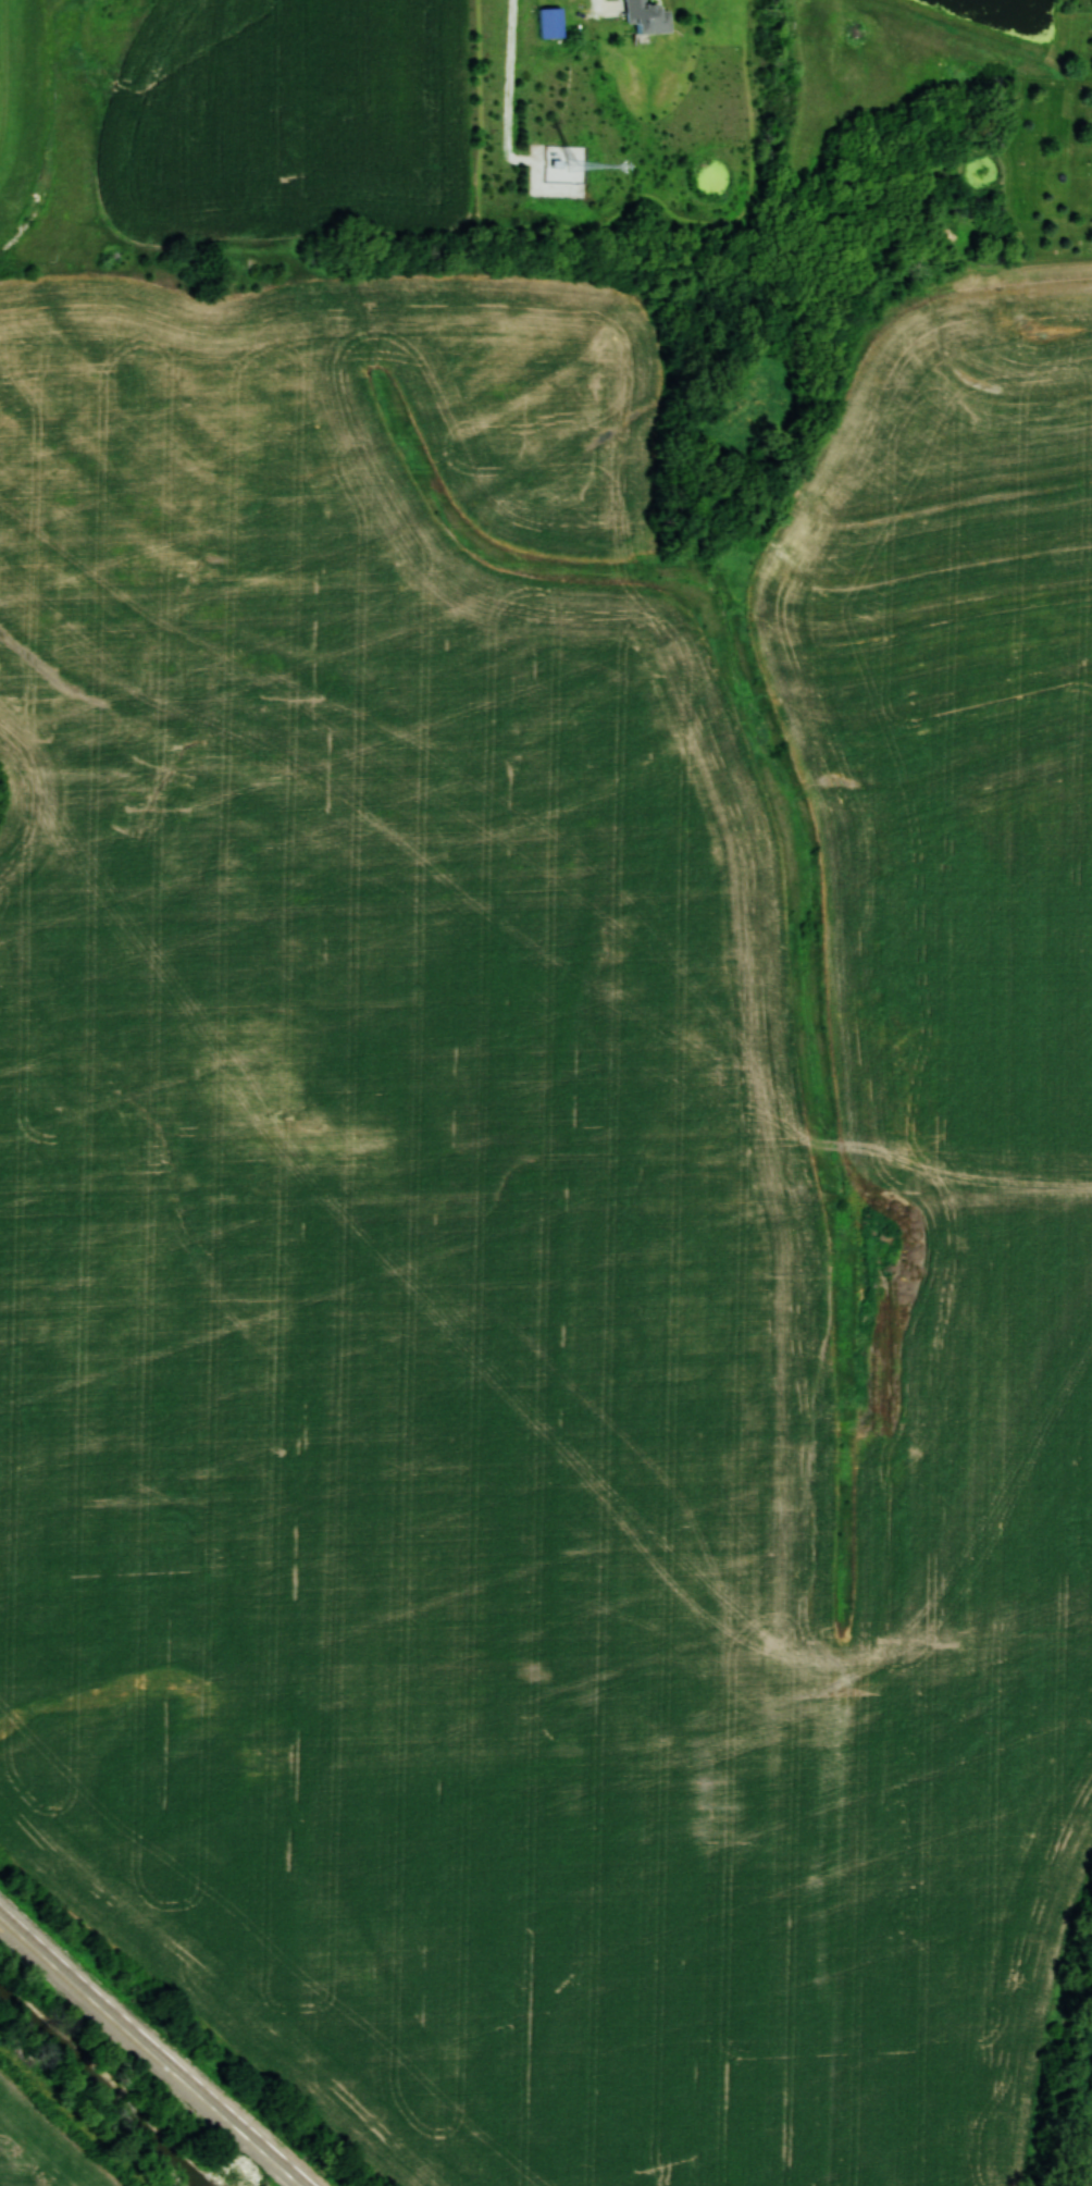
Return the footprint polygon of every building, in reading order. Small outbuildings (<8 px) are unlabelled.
[(672,7),(648,7),(648,0),(628,0),(629,24),(638,24),(638,34),(673,33),(672,7)] [(541,9),(541,38),(565,38),(565,9),(541,9)]
